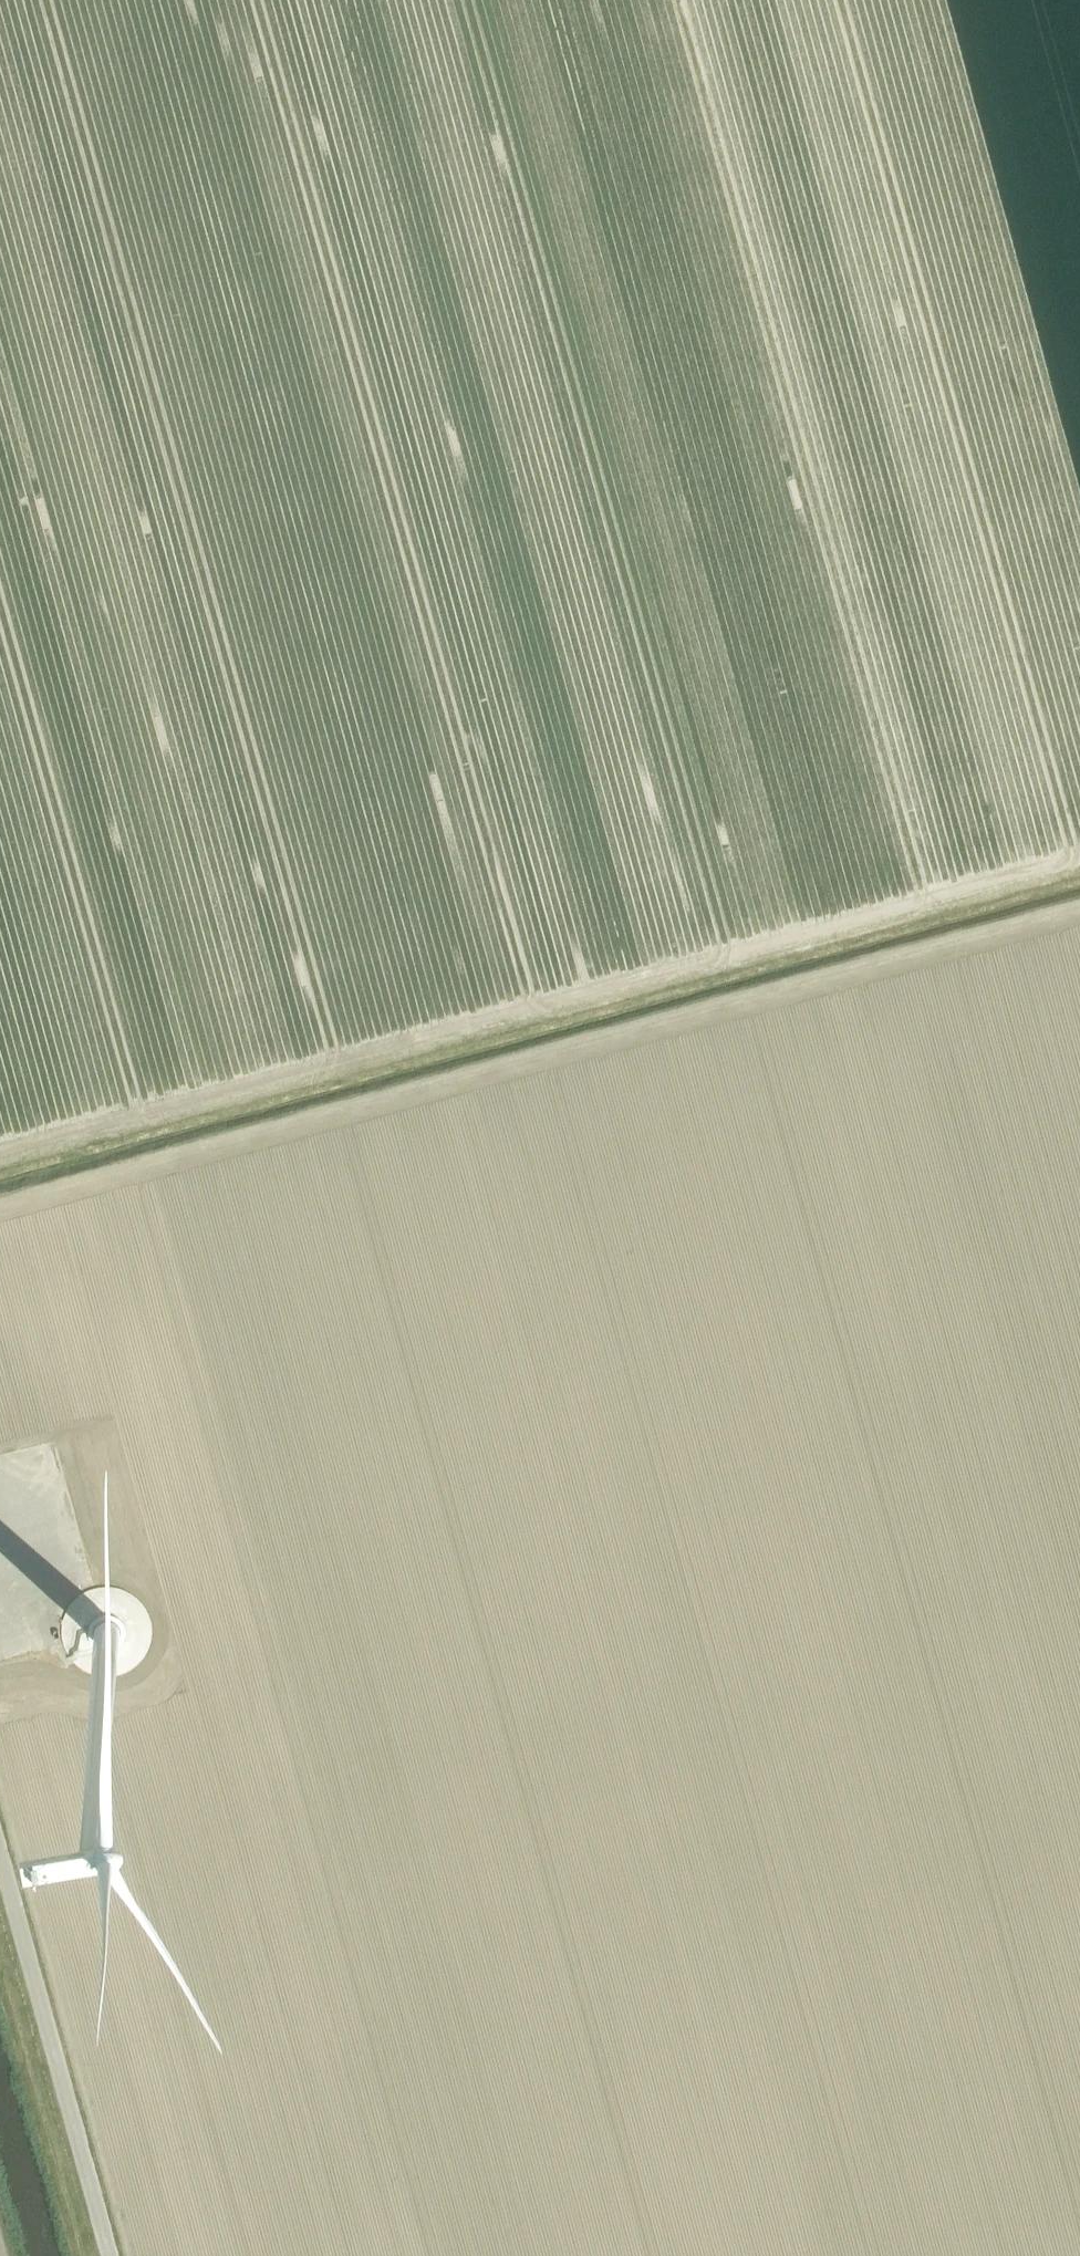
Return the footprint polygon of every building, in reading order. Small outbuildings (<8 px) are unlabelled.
[(119,1635),(120,1633),(119,1631),(119,1629),(118,1627),(117,1625),(116,1624),(114,1622),(112,1621),(110,1620),(108,1620),(106,1620),(104,1620),(102,1620),(100,1621),(98,1622),(97,1624),(95,1625),(94,1627),(93,1629),(93,1631),(93,1633),(93,1635),(93,1637),(94,1639),(95,1641),(97,1643),(98,1644),(100,1645),(102,1646),(104,1646),(106,1646),(108,1646),(110,1646),(112,1645),(114,1644),(116,1643),(117,1641),(118,1639),(119,1637),(119,1635)]
